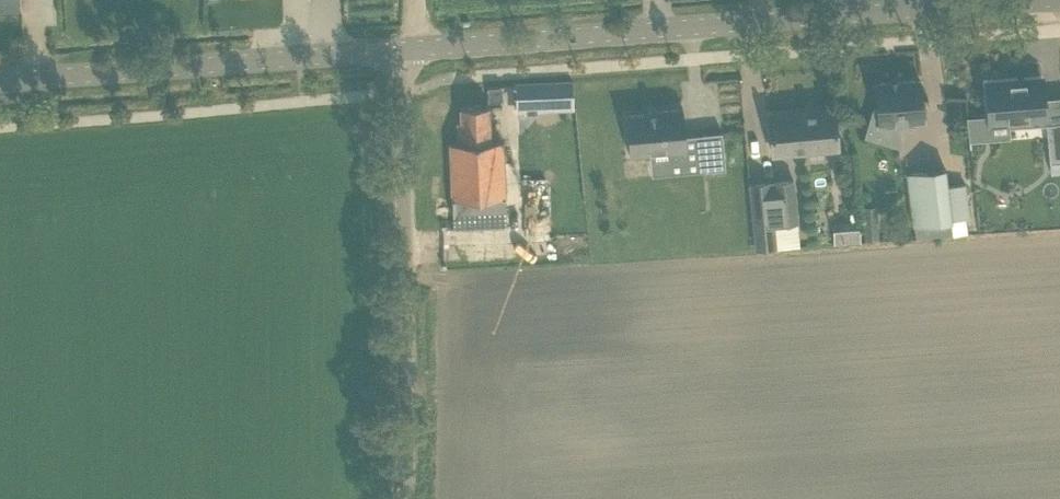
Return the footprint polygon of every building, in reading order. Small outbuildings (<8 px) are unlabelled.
[(19,8),(19,0),(0,0),(0,9),(19,8)] [(1042,78),(985,83),(988,116),(988,122),(1045,117),(1042,78)] [(865,136),(880,140),(885,123),(922,120),(919,79),(875,83),(877,108),(873,109),(865,136)] [(573,109),(572,82),(518,84),(516,84),(516,103),(516,112),(545,110),(573,109)] [(460,108),(461,121),(457,121),(458,143),(450,143),(453,228),(506,226),(502,141),(490,141),(489,106),(460,108)] [(669,163),(686,162),(681,109),(644,112),(645,114),(624,116),(627,156),(647,154),(648,163),(668,161),(669,163)] [(838,147),(836,132),(834,110),(769,117),(772,153),(838,147)] [(1046,123),(1050,173),(1059,172),(1059,121),(1046,123)] [(720,134),(701,135),(704,172),(723,171),(720,134)] [(914,226),(915,237),(952,233),(951,221),(951,219),(968,217),(964,183),(947,185),(945,169),(906,174),(913,226),(914,226)] [(750,184),(756,249),(775,247),(799,245),(793,180),(773,182),(773,184),(769,184),(769,182),(750,184)] [(863,209),(864,228),(877,227),(876,208),(863,209)]
